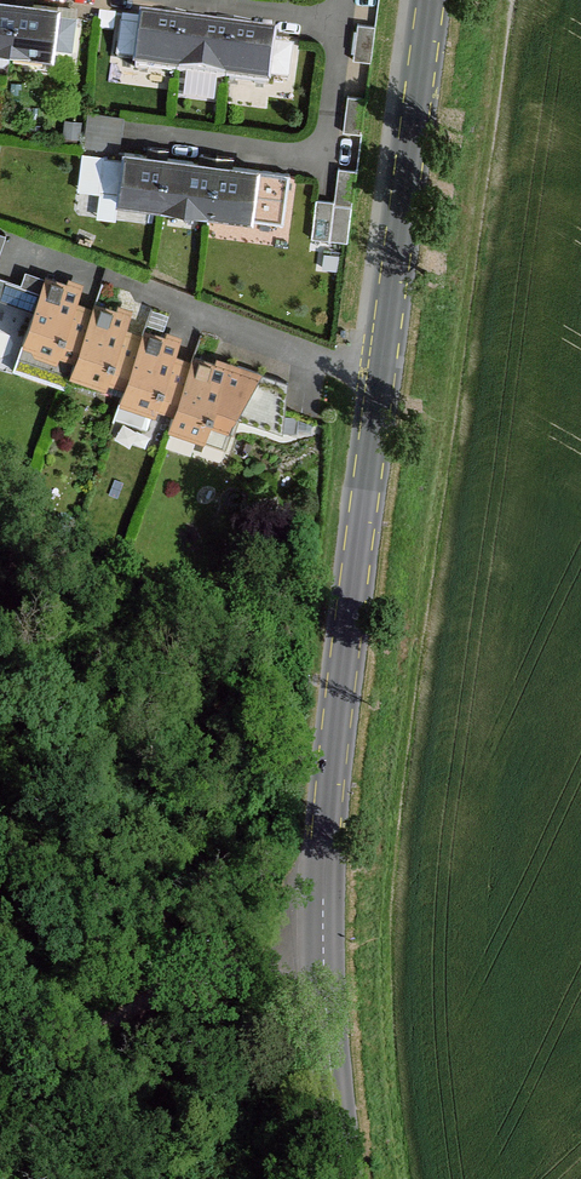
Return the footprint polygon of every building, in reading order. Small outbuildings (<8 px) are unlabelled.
[(16,2),(1,0),(0,0),(0,49),(10,51),(16,2)] [(58,7),(16,2),(10,51),(52,57),(53,48),(57,16),(58,7)] [(57,16),(53,48),(72,50),(76,18),(57,16)] [(177,73),(183,25),(143,19),(142,26),(137,59),(136,68),(177,73)] [(137,59),(142,26),(122,24),(118,57),(137,59)] [(375,26),(357,24),(353,60),(371,62),(375,26)] [(233,31),(183,25),(177,73),(227,80),(233,31)] [(275,36),(233,31),(227,80),(268,85),(270,77),(274,44),(275,36)] [(293,47),(274,44),(270,77),(290,79),(293,47)] [(10,51),(0,49),(0,64),(2,64),(9,59),(10,51)] [(365,98),(347,96),(343,132),(361,134),(365,98)] [(121,152),(125,118),(88,113),(85,147),(121,152)] [(160,207),(167,158),(124,153),(123,162),(119,196),(118,202),(160,207)] [(78,191),(100,194),(104,160),(82,157),(78,191)] [(215,165),(167,158),(160,207),(210,213),(215,165)] [(119,196),(123,162),(104,160),(100,194),(119,196)] [(257,170),(215,165),(210,213),(251,219),(257,170)] [(356,170),(338,168),(334,201),(334,204),(352,206),(356,170)] [(291,175),(257,170),(251,219),(284,223),(291,175)] [(119,196),(100,194),(96,219),(116,221),(118,202),(119,196)] [(334,204),(334,201),(315,200),(312,238),(347,242),(352,206),(334,204)] [(44,281),(25,274),(21,287),(0,280),(0,296),(35,308),(44,281)] [(61,346),(78,352),(91,315),(74,309),(80,290),(45,278),(44,281),(35,308),(25,337),(39,343),(38,348),(58,355),(61,346)] [(94,304),(91,315),(78,352),(72,370),(108,382),(111,373),(128,378),(140,341),(123,336),(130,316),(94,304)] [(144,331),(140,341),(128,378),(122,396),(157,408),(160,399),(177,404),(189,368),(173,362),(179,342),(144,331)] [(216,356),(214,365),(228,369),(219,397),(240,404),(262,371),(216,356)] [(193,357),(189,368),(177,404),(171,423),(207,435),(219,397),(228,369),(214,365),(193,357)] [(240,404),(219,397),(207,435),(225,441),(240,404)]
